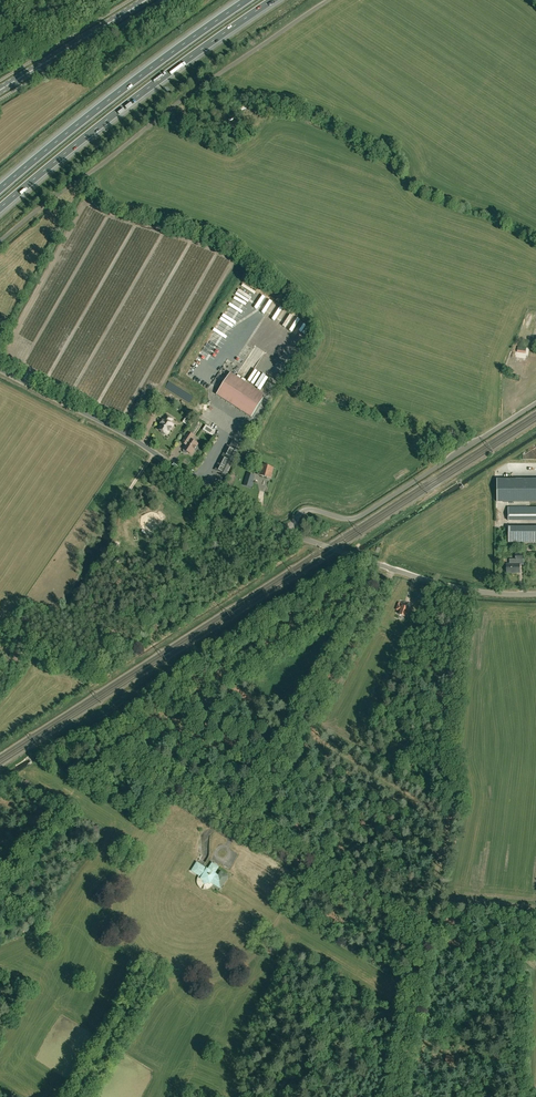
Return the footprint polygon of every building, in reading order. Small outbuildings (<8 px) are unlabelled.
[(252,417),(266,395),(231,373),(217,394),(252,417)] [(173,419),(167,415),(158,428),(162,431),(161,432),(165,435),(166,434),(167,435),(173,426),(169,424),(170,423),(171,423),(170,422),(173,419)] [(197,446),(198,444),(192,439),(194,435),(189,432),(185,438),(188,440),(183,448),(184,449),(184,450),(184,451),(184,452),(185,452),(185,453),(186,453),(187,453),(188,452),(192,454),(194,450),(195,450),(196,450),(197,450),(198,449),(198,448),(198,447),(198,446),(197,446)] [(231,447),(229,446),(217,470),(226,475),(241,445),(234,441),(231,447)] [(271,478),(274,467),(263,464),(260,475),(271,478)] [(251,487),(253,481),(246,478),(244,485),(251,487)] [(509,506),(509,520),(535,520),(535,506),(509,506)] [(520,573),(520,564),(519,564),(519,559),(523,559),(523,554),(516,554),(516,559),(510,559),(510,564),(506,564),(506,573),(520,573)] [(405,616),(406,613),(410,614),(411,609),(402,606),(403,604),(399,602),(397,609),(400,611),(399,614),(405,616)] [(216,871),(209,867),(208,870),(207,869),(197,863),(194,868),(204,874),(201,879),(203,880),(203,881),(202,881),(202,882),(203,882),(203,883),(203,884),(204,884),(205,884),(206,884),(207,884),(208,883),(210,884),(211,882),(215,884),(215,885),(221,888),(228,876),(221,872),(219,876),(215,874),(216,874),(215,874),(216,871)]
